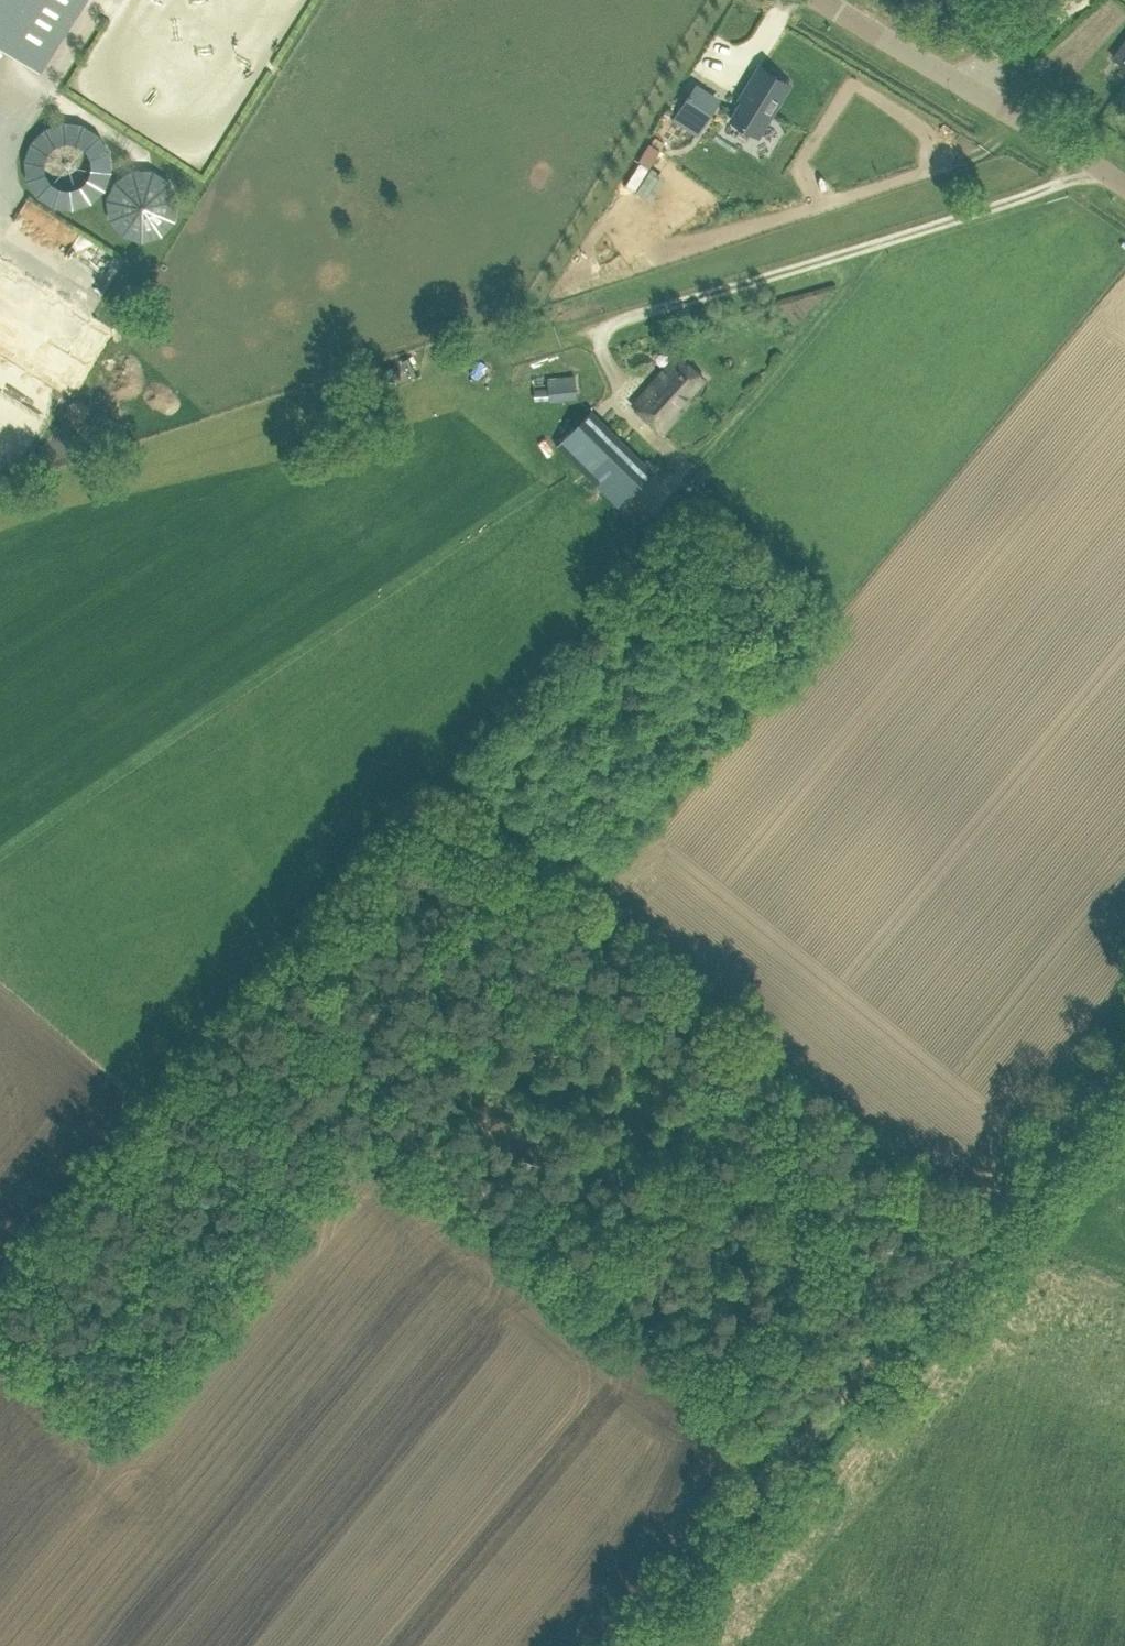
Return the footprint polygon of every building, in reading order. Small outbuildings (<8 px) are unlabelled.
[(37,68),(80,0),(0,0),(0,44),(37,68)] [(1124,67),(1124,42),(1113,58),(1124,67)] [(743,99),(731,118),(757,134),(769,115),(770,116),(790,84),(759,66),(740,98),(743,99)] [(69,136),(50,157),(72,176),(91,155),(69,136)] [(94,167),(90,180),(112,185),(115,172),(94,167)] [(130,243),(183,227),(164,167),(111,183),(130,243)] [(56,205),(65,185),(51,178),(42,199),(56,205)] [(30,200),(20,223),(44,233),(54,209),(30,200)] [(86,270),(78,281),(112,306),(120,295),(86,270)] [(704,377),(677,354),(632,405),(663,432),(682,410),(678,407),(704,377)] [(576,397),(574,375),(534,378),(535,401),(576,397)] [(652,472),(590,411),(555,446),(618,507),(652,472)]
